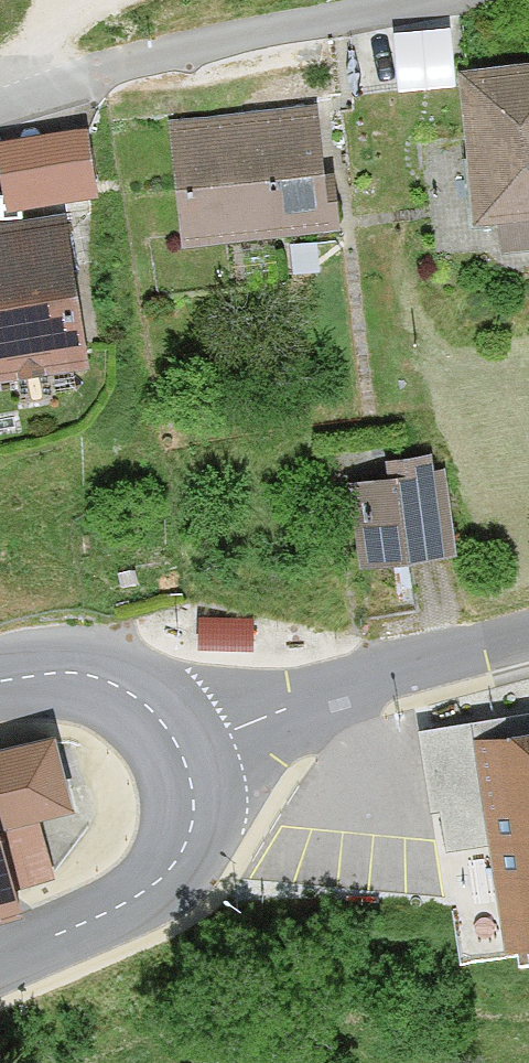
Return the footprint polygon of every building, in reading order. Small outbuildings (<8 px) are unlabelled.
[(398,20),(402,71),(454,67),(450,16),(398,20)] [(458,69),(476,222),(528,216),(528,61),(458,69)] [(167,113),(178,240),(336,226),(325,98),(167,113)] [(0,143),(0,164),(9,212),(101,193),(88,125),(0,143)] [(95,369),(70,210),(0,221),(0,384),(95,369)] [(362,566),(461,551),(446,453),(347,468),(362,566)] [(490,840),(474,735),(528,727),(528,711),(421,726),(432,802),(442,801),(448,846),(490,840)] [(55,725),(0,738),(0,920),(31,913),(9,826),(76,809),(55,725)] [(505,944),(528,940),(528,727),(474,735),(490,840),(505,944)]
